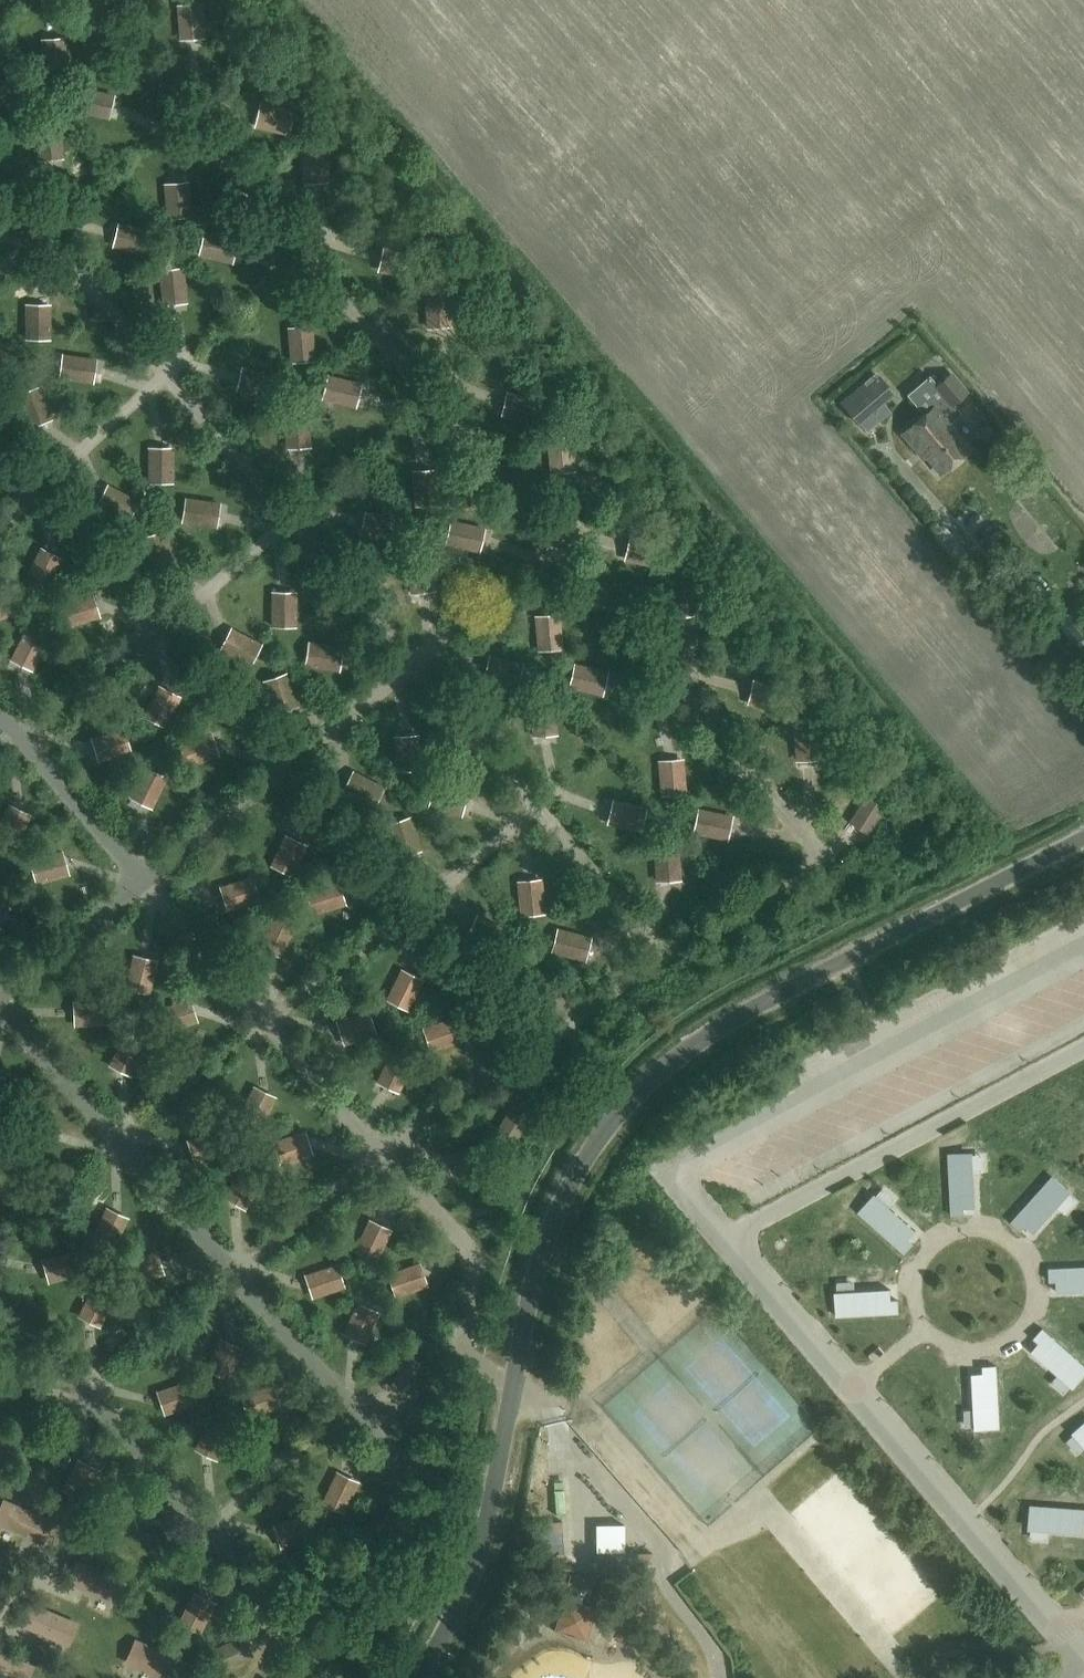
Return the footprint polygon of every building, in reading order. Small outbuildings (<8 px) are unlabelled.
[(181,41),(197,40),(205,39),(202,3),(178,5),(181,41)] [(66,35),(49,36),(42,37),(45,72),(69,71),(66,35)] [(23,109),(29,86),(0,79),(0,104),(23,109)] [(110,118),(112,111),(116,94),(81,86),(76,110),(110,118)] [(257,110),(255,119),(254,126),(289,134),(294,111),(259,103),(257,110)] [(39,159),(55,157),(63,157),(60,121),(36,123),(39,159)] [(304,184),(320,183),(328,182),(325,147),(301,149),(304,184)] [(189,182),(172,183),(165,184),(167,219),(191,218),(189,182)] [(118,223),(116,230),(112,246),(147,254),(152,231),(118,223)] [(233,264),(235,256),(239,241),(204,233),(198,256),(233,264)] [(381,254),(379,263),(377,269),(412,277),(417,254),(382,246),(381,254)] [(162,304),(179,303),(186,302),(184,267),(160,269),(162,304)] [(426,329),(434,328),(450,327),(447,291),(424,293),(426,329)] [(47,300),(41,300),(23,302),(26,337),(50,336),(47,300)] [(312,325),(305,326),(288,327),(291,363),(314,361),(312,325)] [(5,378),(15,357),(0,349),(0,376),(5,378)] [(91,382),(92,376),(96,359),(62,351),(56,374),(91,382)] [(241,366),(239,374),(238,380),(235,390),(270,398),(275,375),(241,366)] [(857,425),(894,395),(874,373),(838,402),(857,425)] [(357,407),(359,399),(363,383),(328,375),(322,398),(357,407)] [(940,472),(967,449),(947,425),(960,415),(929,378),(906,396),(922,415),(901,432),(916,450),(919,447),(940,472)] [(28,425),(48,418),(51,417),(39,383),(17,391),(28,425)] [(506,391),(504,399),(501,414),(535,422),(541,399),(506,391)] [(286,448),(302,446),(310,446),(307,410),(284,412),(286,448)] [(551,472),(558,472),(575,470),(572,435),(548,437),(551,472)] [(170,444),(152,445),(146,445),(149,481),(173,479),(170,444)] [(436,470),(428,470),(412,472),(415,507),(439,505),(436,470)] [(99,502),(96,507),(128,523),(139,502),(107,486),(105,490),(99,502)] [(214,526),(215,521),(219,503),(185,495),(179,518),(214,526)] [(364,510),(363,517),(359,533),(394,541),(399,518),(364,510)] [(480,552),(484,535),(486,528),(451,520),(446,544),(480,552)] [(151,568),(170,562),(174,560),(162,527),(140,534),(151,568)] [(629,535),(625,552),(623,559),(658,567),(664,543),(629,535)] [(65,556),(47,547),(43,545),(27,576),(48,587),(65,556)] [(410,592),(427,591),(434,591),(431,555),(407,557),(410,592)] [(674,617),(690,615),(698,615),(695,579),(671,581),(674,617)] [(293,588),(288,588),(269,589),(272,625),(296,623),(293,588)] [(0,595),(0,620),(14,615),(6,593),(0,595)] [(92,594),(59,606),(67,629),(100,617),(98,611),(95,600),(92,594)] [(559,613),(553,613),(535,615),(537,650),(561,648),(559,613)] [(12,659),(18,662),(33,670),(50,638),(29,627),(12,659)] [(223,645),(221,650),(252,666),(263,645),(231,628),(229,633),(223,645)] [(338,670),(342,654),(344,647),(309,639),(304,662),(338,670)] [(487,655),(483,672),(482,678),(516,686),(522,663),(487,655)] [(604,695),(605,687),(609,671),(574,663),(569,687),(604,695)] [(274,713),(294,706),(297,705),(286,672),(263,679),(274,713)] [(750,687),(748,696),(746,703),(781,711),(787,687),(752,679),(750,687)] [(159,685),(143,717),(165,727),(180,695),(176,693),(165,688),(159,685)] [(532,736),(540,736),(556,734),(553,699),(530,701),(532,736)] [(90,735),(95,751),(98,758),(131,746),(123,723),(90,735)] [(797,761),(813,759),(821,759),(818,723),(794,725),(797,761)] [(418,733),(410,734),(394,735),(396,771),(420,769),(418,733)] [(213,734),(179,744),(186,767),(220,757),(218,750),(215,738),(213,734)] [(683,757),(666,758),(659,759),(662,794),(686,793),(683,757)] [(130,794),(145,802),(151,806),(168,774),(147,763),(130,794)] [(353,769),(351,773),(342,791),(374,807),(385,786),(353,769)] [(463,816),(466,799),(468,792),(433,784),(428,808),(463,816)] [(843,818),(858,826),(864,830),(882,799),(861,787),(843,818)] [(612,799),(608,815),(606,823),(641,831),(646,807),(612,799)] [(25,810),(9,802),(0,821),(0,837),(15,845),(31,813),(25,810)] [(727,839),(731,822),(733,816),(698,808),(692,831),(727,839)] [(398,857),(403,856),(421,850),(410,816),(387,823),(398,857)] [(284,833),(269,866),(291,875),(306,843),(301,840),(290,836),(284,833)] [(657,880),(675,879),(681,879),(678,843),(654,845),(657,880)] [(69,874),(67,868),(62,851),(28,861),(35,884),(69,874)] [(252,875),(217,885),(220,893),(223,904),(225,908),(259,898),(252,875)] [(338,878),(304,889),(311,912),(345,901),(344,896),(339,883),(338,878)] [(542,879),(536,879),(518,881),(521,916),(545,914),(542,879)] [(0,928),(17,897),(0,888),(0,928)] [(260,944),(277,952),(281,954),(297,922),(275,912),(260,944)] [(477,914),(468,932),(466,936),(497,952),(508,931),(477,914)] [(587,960),(588,953),(592,936),(557,929),(552,952),(587,960)] [(157,959),(141,955),(133,954),(126,988),(149,994),(157,959)] [(400,967),(384,998),(406,1009),(422,977),(418,975),(405,969),(400,967)] [(198,1021),(193,1005),(190,998),(157,1010),(165,1032),(198,1021)] [(73,1001),(74,1007),(75,1025),(110,1023),(109,999),(73,1001)] [(337,1018),(343,1035),(344,1041),(378,1030),(371,1007),(337,1018)] [(454,1015),(420,1026),(428,1049),(462,1038),(455,1018),(454,1015)] [(108,1066),(126,1074),(130,1076),(145,1044),(124,1034),(108,1066)] [(392,1051),(377,1083),(384,1086),(394,1090),(400,1093),(414,1060),(392,1051)] [(276,1095),(261,1087),(254,1084),(239,1116),(260,1127),(276,1095)] [(538,1109),(524,1102),(517,1098),(501,1131),(523,1141),(538,1109)] [(186,1141),(193,1160),(194,1163),(227,1152),(220,1130),(186,1141)] [(314,1153),(308,1136),(306,1130),(272,1141),(280,1164),(314,1153)] [(451,1154),(458,1174),(459,1177),(493,1165),(485,1143),(451,1154)] [(974,1176),(970,1177),(969,1154),(948,1155),(952,1216),(965,1215),(964,1208),(975,1208),(974,1176)] [(224,1198),(241,1208),(245,1210),(263,1180),(243,1167),(224,1198)] [(1055,1208),(1053,1206),(1068,1189),(1052,1175),(1012,1221),(1015,1224),(1021,1229),(1026,1224),(1034,1232),(1055,1208)] [(892,1210),(890,1212),(873,1197),(859,1213),(905,1253),(914,1243),(909,1239),(916,1231),(892,1210)] [(126,1217),(122,1215),(104,1207),(89,1239),(110,1249),(126,1217)] [(392,1228),(388,1227),(370,1218),(355,1250),(376,1260),(392,1228)] [(76,1249),(42,1259),(44,1267),(47,1277),(49,1282),(83,1272),(76,1249)] [(164,1275),(158,1258),(156,1252),(122,1263),(130,1286),(164,1275)] [(429,1286),(427,1279),(421,1263),(387,1274),(395,1296),(429,1286)] [(305,1275),(311,1293),(313,1298),(346,1287),(339,1264),(305,1275)] [(1050,1268),(1050,1271),(1050,1281),(1057,1281),(1057,1292),(1083,1291),(1083,1267),(1050,1268)] [(94,1283),(78,1314),(83,1317),(94,1323),(99,1325),(115,1294),(94,1283)] [(859,1290),(859,1293),(836,1294),(837,1315),(898,1312),(897,1299),(890,1299),(890,1288),(859,1290)] [(343,1333),(349,1336),(365,1344),(380,1312),(359,1301),(343,1333)] [(1058,1369),(1075,1384),(1083,1373),(1083,1364),(1043,1328),(1034,1338),(1039,1342),(1032,1351),(1055,1371),(1058,1369)] [(242,1347),(237,1345),(220,1337),(205,1369),(226,1379),(242,1347)] [(387,1387),(409,1396),(423,1363),(401,1354),(387,1387)] [(974,1405),(978,1404),(979,1427),(1000,1426),(997,1365),(984,1366),(984,1373),(973,1373),(974,1405)] [(191,1380),(157,1390),(160,1397),(163,1408),(165,1413),(199,1402),(191,1380)] [(280,1405),(274,1386),(272,1382),(238,1393),(246,1416),(280,1405)] [(212,1415),(196,1447),(201,1450),(212,1455),(217,1458),(233,1426),(212,1415)] [(101,1466),(84,1458),(79,1456),(64,1488),(86,1498),(101,1466)] [(359,1481),(341,1472),(337,1470),(322,1502),(343,1513),(359,1481)] [(44,1542),(52,1522),(5,1502),(0,1514),(0,1523),(44,1542)] [(1029,1527),(1052,1528),(1052,1532),(1083,1534),(1083,1523),(1083,1510),(1031,1506),(1029,1527)] [(307,1514),(273,1524),(275,1530),(279,1542),(280,1547),(314,1536),(307,1514)] [(868,1515),(848,1521),(852,1533),(872,1527),(868,1515)] [(363,1550),(396,1539),(389,1516),(355,1527),(363,1550)] [(69,1583),(116,1603),(125,1584),(78,1564),(69,1583)] [(572,1576),(569,1592),(593,1596),(596,1580),(572,1576)] [(217,1600),(210,1597),(195,1590),(180,1622),(202,1632),(217,1600)] [(598,1607),(564,1598),(556,1631),(588,1640),(598,1607)] [(22,1624),(69,1644),(77,1625),(30,1605),(22,1624)] [(818,1631),(827,1638),(842,1621),(833,1614),(818,1631)] [(255,1657),(252,1651),(244,1635),(212,1650),(222,1672),(255,1657)] [(163,1677),(173,1677),(180,1662),(133,1642),(125,1661),(163,1677)] [(750,1653),(751,1675),(760,1674),(759,1653),(750,1653)]
